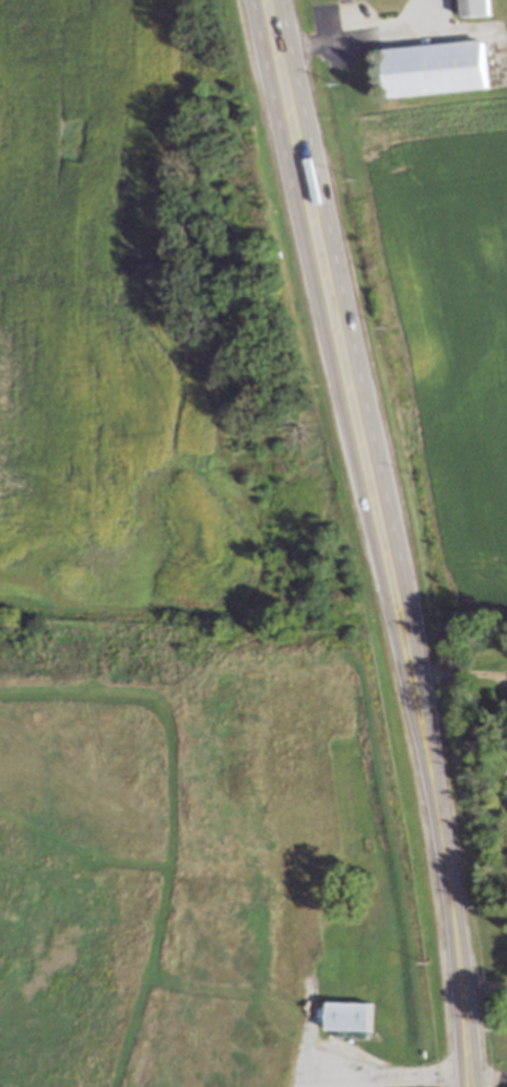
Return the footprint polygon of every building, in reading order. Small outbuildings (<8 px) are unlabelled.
[(467,16),(498,14),(497,0),(466,0),(467,16)] [(388,47),(394,96),(496,87),(487,40),(388,47)] [(331,1001),(330,1028),(375,1030),(376,1002),(331,1001)]
